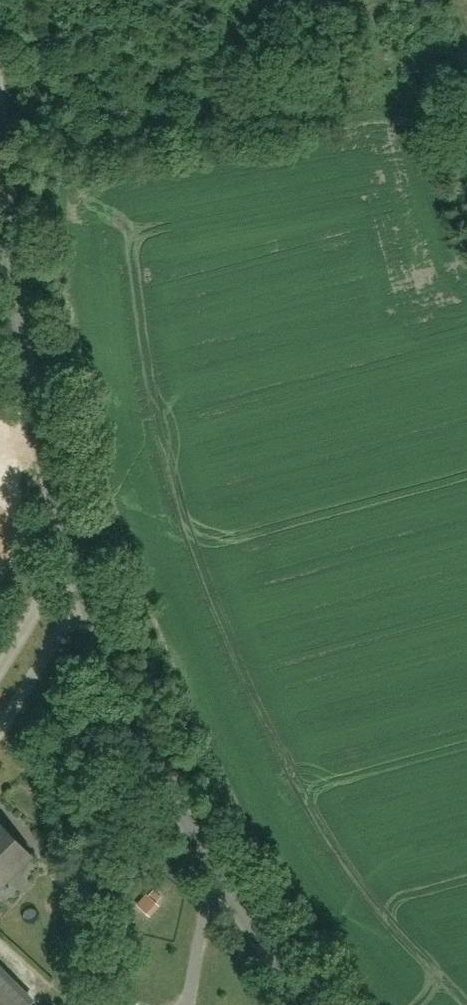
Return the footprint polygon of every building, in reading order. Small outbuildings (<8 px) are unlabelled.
[(37,852),(0,822),(0,898),(37,852)] [(21,1002),(0,981),(0,1004),(18,1004),(21,1002)]
